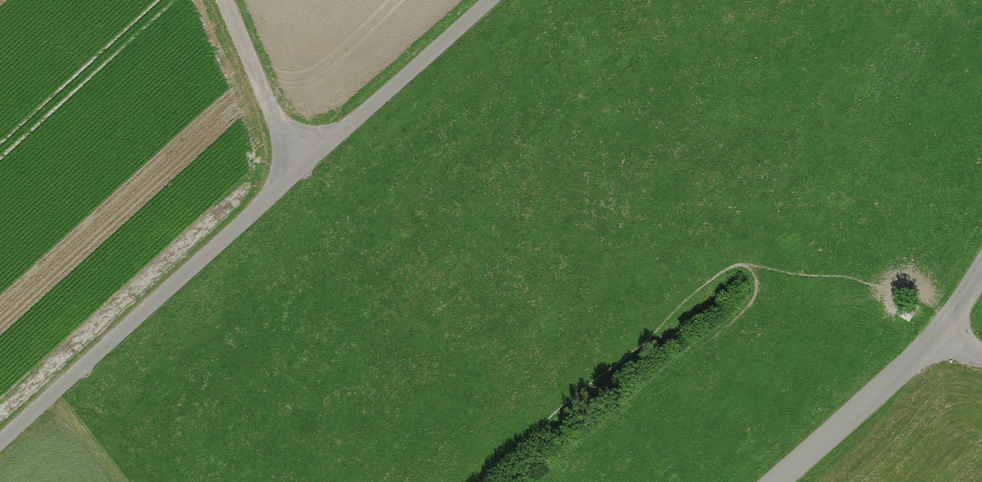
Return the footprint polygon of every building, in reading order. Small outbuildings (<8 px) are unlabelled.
[(919,307),(910,302),(904,312),(912,317),(919,307)]
